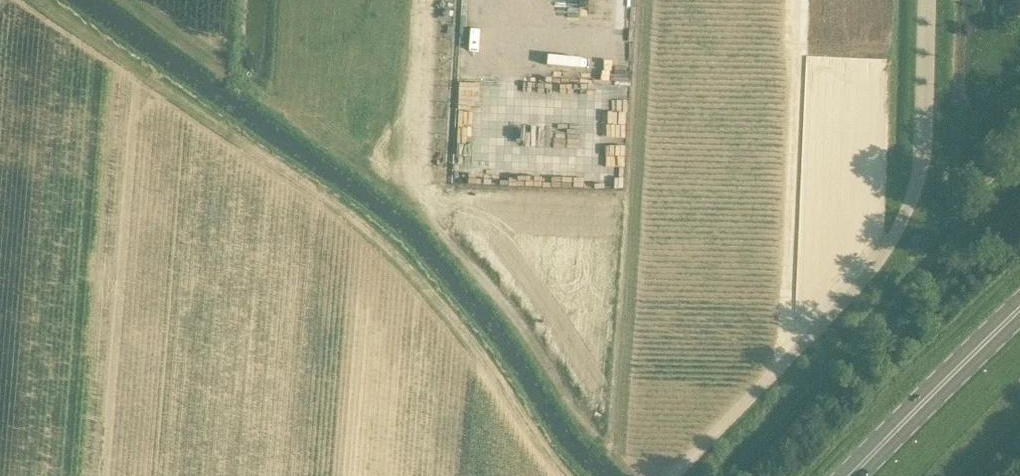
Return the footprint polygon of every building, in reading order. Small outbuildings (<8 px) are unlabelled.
[(625,36),(626,0),(612,0),(611,36),(625,36)] [(608,56),(608,43),(558,44),(559,57),(608,56)]
